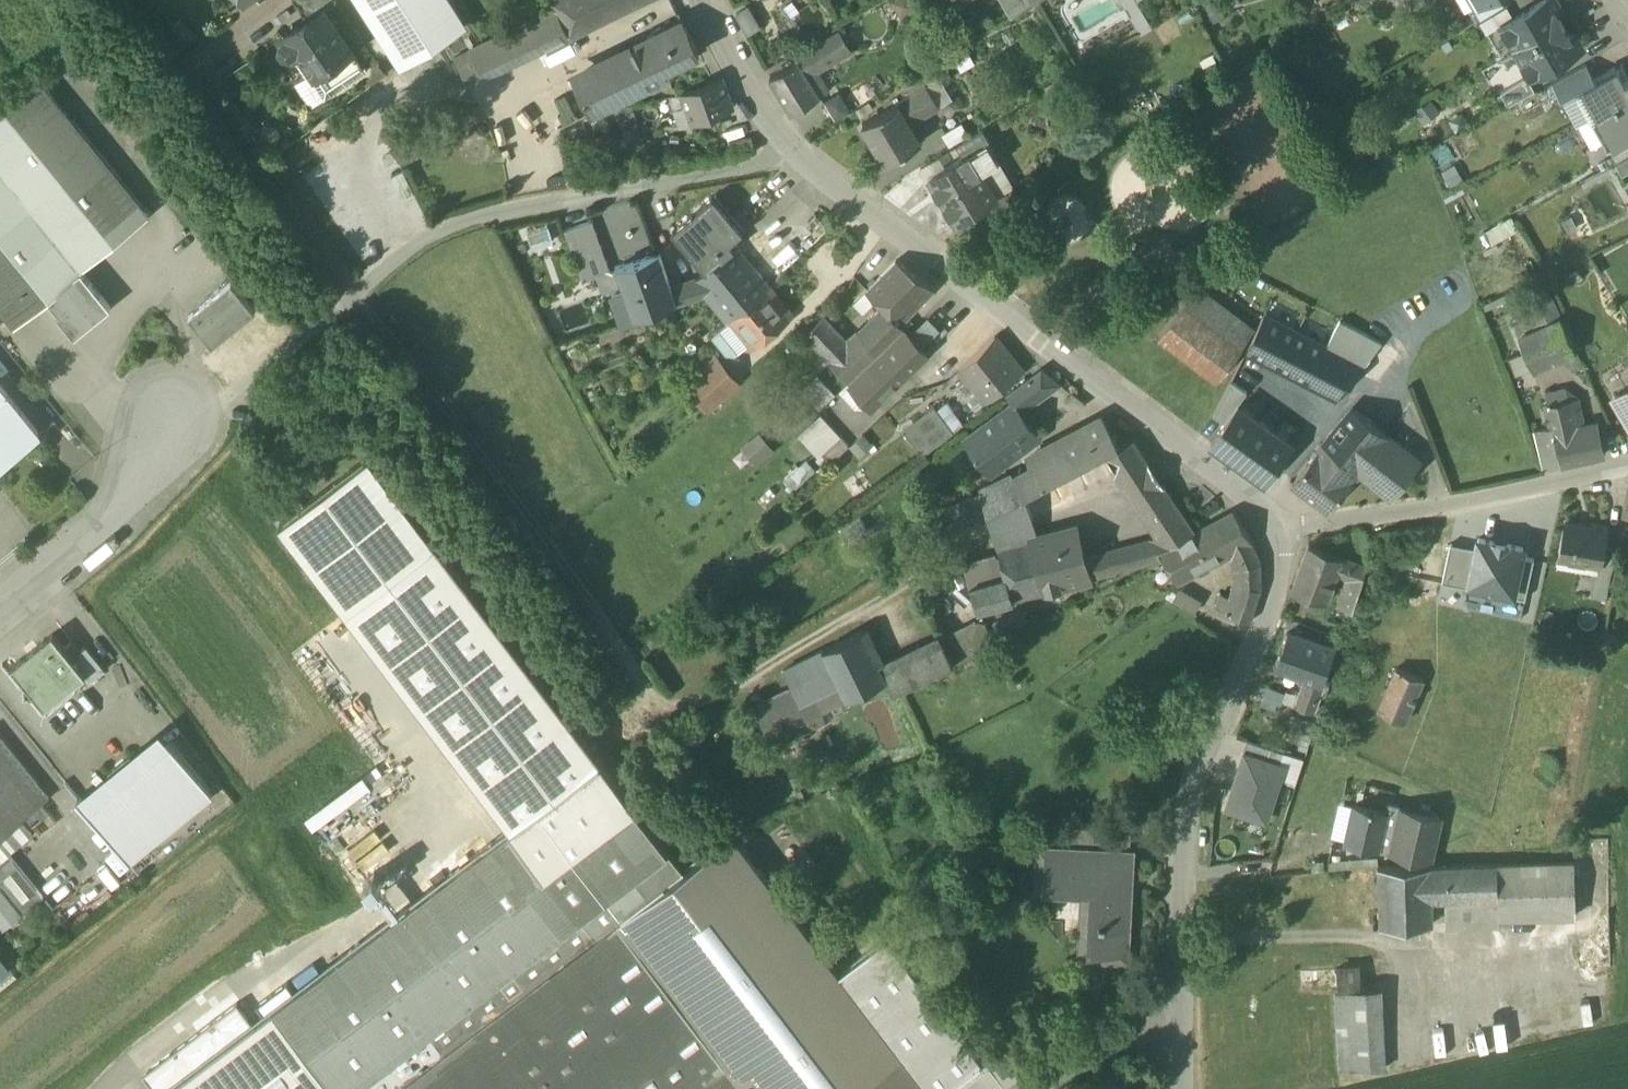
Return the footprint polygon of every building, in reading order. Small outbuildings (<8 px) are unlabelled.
[(335,0),(293,0),(304,16),(303,17),(306,21),(324,8),(325,10),(336,2),(335,0)] [(396,61),(462,19),(450,0),(357,0),(396,61)] [(556,10),(569,37),(645,0),(552,0),(551,1),(556,10)] [(1126,9),(1120,0),(1113,0),(1120,13),(1126,9)] [(1126,9),(1142,36),(1153,30),(1135,0),(1120,0),(1126,9)] [(1464,8),(1468,6),(1478,0),(1459,0),(1464,8)] [(1476,19),(1479,18),(1505,2),(1504,0),(1478,0),(1468,6),(1476,19)] [(1517,48),(1563,22),(1555,9),(1560,6),(1557,0),(1539,0),(1514,14),(1501,21),(1517,48)] [(1505,2),(1479,18),(1486,30),(1501,21),(1514,14),(1507,1),(1505,2)] [(313,72),(314,73),(351,48),(325,10),(324,8),(306,21),(278,39),(280,42),(279,48),(283,54),(289,55),(291,58),(300,52),(313,72)] [(737,15),(748,34),(759,27),(748,9),(737,15)] [(556,10),(470,52),(481,75),(483,79),(569,37),(556,10)] [(652,42),(665,70),(697,54),(682,22),(647,39),(649,44),(652,42)] [(1570,34),(1563,22),(1517,48),(1516,48),(1531,75),(1583,45),(1575,32),(1570,34)] [(838,30),(819,42),(830,61),(849,49),(838,30)] [(574,80),(591,114),(668,77),(665,70),(652,42),(649,44),(574,80)] [(798,60),(807,75),(817,69),(830,61),(819,42),(794,57),(797,61),(798,60)] [(308,75),(324,99),(367,71),(351,48),(314,73),(313,72),(308,75)] [(464,84),(481,75),(470,52),(453,60),(464,84)] [(770,77),(791,113),(820,96),(807,75),(798,60),(797,61),(770,77)] [(1594,76),(1586,61),(1551,80),(1560,96),(1561,96),(1576,87),(1575,86),(1594,76)] [(1616,67),(1623,80),(1627,77),(1627,74),(1622,64),(1616,67)] [(1591,116),(1627,96),(1627,77),(1623,80),(1616,67),(1615,65),(1594,76),(1575,86),(1576,87),(1591,116)] [(807,75),(820,96),(830,90),(817,69),(807,75)] [(940,104),(952,97),(941,76),(928,83),(940,104)] [(1500,91),(1508,104),(1534,89),(1527,76),(1500,91)] [(0,109),(0,171),(81,270),(91,262),(149,215),(38,78),(0,109)] [(687,112),(691,125),(733,108),(722,80),(681,95),(681,96),(687,112)] [(897,103),(907,120),(912,117),(914,121),(938,107),(926,86),(897,103)] [(1591,116),(1576,87),(1561,96),(1576,124),(1577,123),(1591,116)] [(825,99),(838,117),(851,108),(838,90),(825,99)] [(1591,116),(1604,139),(1607,145),(1627,134),(1627,96),(1591,116)] [(1431,99),(1414,112),(1423,124),(1440,111),(1431,99)] [(885,161),(886,163),(920,142),(907,120),(897,103),(862,123),(877,147),(880,145),(889,159),(885,161)] [(614,112),(624,151),(641,147),(632,108),(614,112)] [(675,117),(680,130),(691,125),(687,112),(675,117)] [(1591,116),(1577,123),(1591,147),(1604,139),(1591,116)] [(389,142),(400,165),(446,142),(435,120),(389,142)] [(956,146),(963,157),(987,143),(990,141),(983,130),(956,146)] [(1615,160),(1627,153),(1627,134),(1607,145),(1615,160)] [(997,197),(996,196),(982,173),(999,163),(987,143),(963,157),(929,178),(955,222),(980,207),(997,197)] [(880,145),(877,147),(885,161),(889,159),(880,145)] [(1615,160),(1622,173),(1627,169),(1627,153),(1615,160)] [(1455,162),(1441,170),(1450,186),(1464,179),(1455,162)] [(1013,186),(999,163),(982,173),(996,196),(1009,188),(1012,186),(1013,186)] [(45,300),(81,270),(0,171),(0,312),(12,327),(45,300)] [(1009,188),(1015,199),(1019,197),(1012,186),(1009,188)] [(980,207),(987,218),(1016,201),(1015,199),(1009,188),(996,196),(997,197),(980,207)] [(670,230),(704,272),(734,248),(729,242),(743,231),(713,195),(670,230)] [(1483,231),(1490,244),(1519,228),(1512,215),(1483,231)] [(563,232),(582,283),(610,273),(591,222),(563,232)] [(706,294),(712,300),(750,268),(734,248),(704,272),(695,279),(670,289),(676,304),(706,294)] [(633,319),(676,304),(670,289),(658,254),(615,269),(621,287),(632,319),(633,319)] [(884,309),(899,324),(900,323),(935,289),(896,261),(865,291),(884,309)] [(712,300),(729,321),(767,289),(750,268),(712,300)] [(111,307),(81,270),(45,300),(74,336),(111,307)] [(188,316),(212,345),(255,311),(231,281),(188,316)] [(1159,335),(1217,379),(1254,330),(1196,286),(1159,335)] [(618,314),(622,325),(634,321),(633,319),(632,319),(621,287),(610,291),(618,314)] [(767,289),(729,321),(748,344),(750,347),(791,315),(769,288),(767,289)] [(1514,322),(1518,336),(1560,317),(1549,294),(1523,305),(1528,316),(1514,322)] [(845,341),(867,367),(873,361),(906,330),(900,323),(899,324),(884,309),(862,330),(860,328),(845,341)] [(1338,395),(1363,364),(1318,341),(1265,313),(1261,322),(1247,349),(1338,395)] [(610,317),(614,328),(622,325),(618,314),(610,317)] [(1332,314),(1318,341),(1363,364),(1376,337),(1332,314)] [(928,316),(910,334),(922,347),(940,329),(928,316)] [(803,333),(851,383),(867,367),(845,341),(822,317),(803,333)] [(1525,352),(1533,369),(1559,357),(1575,350),(1560,317),(1518,336),(1525,352)] [(734,356),(748,344),(729,321),(719,329),(720,331),(712,337),(726,355),(734,356)] [(908,333),(876,364),(896,385),(928,353),(922,347),(910,334),(908,333)] [(994,337),(969,361),(976,370),(966,379),(985,401),(1022,372),(994,337)] [(1577,349),(1575,350),(1559,357),(1571,371),(1584,365),(1577,349)] [(1516,376),(1533,369),(1525,352),(1509,359),(1516,376)] [(686,382),(710,410),(740,385),(715,356),(686,382)] [(873,408),(896,385),(876,364),(873,361),(867,367),(851,383),(850,384),(873,408)] [(958,371),(966,379),(976,370),(969,361),(958,371)] [(1614,395),(1627,387),(1627,373),(1622,363),(1599,377),(1611,397),(1614,395)] [(1013,404),(1020,413),(1060,384),(1041,369),(1006,395),(1013,404)] [(975,409),(985,401),(966,379),(957,387),(975,409)] [(1213,415),(1225,423),(1238,405),(1247,392),(1230,381),(1213,415)] [(38,432),(0,385),(0,462),(38,432)] [(1627,418),(1627,387),(1614,395),(1627,418)] [(1545,390),(1549,404),(1567,400),(1566,395),(1561,397),(1560,394),(1555,395),(1553,388),(1545,390)] [(1574,429),(1567,400),(1549,404),(1555,433),(1574,429)] [(986,467),(992,467),(1011,454),(1017,454),(1039,438),(1020,413),(1013,404),(965,439),(986,467)] [(902,429),(922,455),(954,431),(934,405),(902,429)] [(1211,443),(1265,482),(1293,444),(1238,405),(1225,423),(1211,443)] [(1358,471),(1391,498),(1421,459),(1352,406),(1323,444),(1358,471)] [(802,433),(823,455),(845,434),(823,412),(802,433)] [(1032,464),(1044,486),(1104,453),(1119,445),(1103,418),(1028,458),(1032,464)] [(1596,424),(1574,429),(1555,433),(1562,464),(1603,455),(1596,424)] [(761,430),(742,444),(755,463),(775,449),(761,430)] [(1531,438),(1542,469),(1562,464),(1555,433),(1531,438)] [(1105,454),(1105,455),(1115,474),(1124,487),(1152,469),(1133,440),(1105,454)] [(1293,483),(1328,510),(1358,471),(1323,444),(1293,483)] [(369,454),(304,503),(294,511),(280,522),(512,827),(601,760),(369,454)] [(1105,455),(1024,496),(1033,517),(1115,474),(1105,455)] [(784,476),(792,487),(817,468),(808,457),(784,476)] [(966,499),(972,521),(987,516),(986,514),(1024,496),(1044,486),(1032,464),(966,499)] [(1162,485),(1152,469),(1124,487),(1134,503),(1162,485)] [(1194,532),(1162,485),(1134,503),(1157,538),(1165,549),(1191,534),(1194,532)] [(987,516),(992,531),(1033,517),(1024,496),(986,514),(987,516)] [(290,505),(294,511),(304,503),(299,497),(290,505)] [(1233,514),(1192,536),(1208,566),(1233,552),(1251,543),(1233,514)] [(841,528),(849,542),(868,531),(859,517),(841,528)] [(992,531),(997,549),(1028,541),(1028,540),(1038,537),(1033,517),(992,531)] [(1565,522),(1558,557),(1579,560),(1598,564),(1600,564),(1604,546),(1607,528),(1590,524),(1590,527),(1565,522)] [(1042,592),(1042,594),(1089,581),(1076,527),(1038,537),(1028,540),(1028,541),(1042,592)] [(1178,582),(1208,566),(1192,536),(1191,534),(1165,549),(1161,551),(1178,582)] [(1161,551),(1165,549),(1157,538),(1154,541),(1086,560),(1090,579),(1161,560),(1158,552),(1161,551)] [(1476,548),(1468,583),(1510,592),(1513,592),(1521,556),(1523,547),(1478,538),(1476,548)] [(1042,592),(1028,541),(997,549),(999,557),(965,567),(977,610),(1014,600),(1013,599),(1042,592)] [(1216,608),(1249,624),(1261,590),(1260,563),(1251,543),(1233,552),(1239,567),(1238,587),(1233,602),(1222,596),(1216,608)] [(1468,583),(1476,548),(1450,543),(1442,581),(1467,587),(1468,583)] [(1292,589),(1327,602),(1337,575),(1343,557),(1308,545),(1292,589)] [(1598,564),(1597,569),(1612,572),(1617,549),(1604,546),(1600,564),(1598,564)] [(1513,592),(1510,592),(1509,596),(1525,599),(1533,559),(1521,556),(1513,592)] [(1337,605),(1353,611),(1364,575),(1367,566),(1343,557),(1337,575),(1346,578),(1337,605)] [(1577,571),(1579,560),(1558,557),(1556,567),(1577,571)] [(1579,560),(1577,571),(1596,574),(1597,569),(1598,564),(1579,560)] [(1607,598),(1612,572),(1597,569),(1596,574),(1592,595),(1607,598)] [(982,618),(941,639),(952,665),(995,644),(982,618)] [(845,698),(886,678),(878,662),(861,629),(821,649),(829,666),(845,698)] [(45,707),(84,675),(86,674),(73,659),(82,652),(81,650),(73,641),(64,648),(52,633),(12,666),(25,682),(24,690),(32,690),(31,698),(39,699),(45,707)] [(894,694),(952,665),(941,639),(938,633),(878,662),(886,678),(893,693),(894,694)] [(1276,667),(1306,677),(1309,666),(1295,661),(1303,639),(1287,633),(1276,667)] [(1309,666),(1306,677),(1323,683),(1334,650),(1303,639),(1295,661),(1309,666)] [(86,646),(81,650),(82,652),(73,659),(86,674),(84,675),(90,681),(105,669),(86,646)] [(783,668),(791,685),(829,666),(821,649),(783,668)] [(845,698),(829,666),(791,685),(792,687),(807,717),(825,708),(845,698)] [(1378,711),(1404,722),(1422,679),(1396,668),(1378,711)] [(1312,713),(1319,695),(1323,683),(1306,677),(1295,707),(1312,713)] [(1329,685),(1323,683),(1319,695),(1325,697),(1329,685)] [(768,736),(807,717),(792,687),(753,706),(768,736)] [(829,717),(825,708),(807,717),(768,736),(763,739),(767,748),(829,717)] [(160,729),(78,796),(88,809),(119,784),(109,773),(130,756),(139,767),(170,742),(160,729)] [(8,831),(21,820),(49,797),(0,737),(0,821),(8,831)] [(76,797),(129,862),(213,793),(170,742),(139,767),(130,756),(109,773),(119,784),(88,809),(78,796),(76,797)] [(1279,767),(1283,754),(1246,742),(1242,754),(1245,755),(1279,767)] [(1227,811),(1265,824),(1283,768),(1279,767),(1245,755),(1227,811)] [(601,760),(512,827),(273,1009),(334,1088),(396,1088),(618,921),(617,920),(684,869),(601,760)] [(1346,844),(1379,852),(1382,837),(1387,814),(1354,806),(1346,844)] [(1404,810),(1397,840),(1410,843),(1417,812),(1404,810)] [(1442,818),(1417,812),(1410,843),(1407,858),(1431,863),(1433,858),(1442,818)] [(1080,899),(1091,890),(1043,887),(1045,855),(1077,857),(1078,824),(1110,826),(1109,858),(1131,849),(1132,820),(1072,818),(1071,846),(1035,844),(1032,896),(1080,899)] [(7,853),(31,833),(21,820),(8,831),(0,837),(0,843),(7,853)] [(1077,857),(1109,858),(1110,826),(1078,824),(1077,857)] [(838,972),(732,832),(684,869),(617,920),(618,921),(726,1063),(746,1088),(926,1088),(838,972)] [(1407,858),(1410,843),(1397,840),(1382,837),(1379,852),(1407,858)] [(6,926),(43,896),(7,853),(0,843),(0,919),(6,926)] [(1088,953),(1091,890),(1080,899),(1078,962),(1130,965),(1136,849),(1131,849),(1109,858),(1126,859),(1121,955),(1088,953)] [(1088,953),(1121,955),(1126,859),(1109,858),(1077,857),(1045,855),(1043,887),(1091,890),(1088,953)] [(1444,893),(1445,928),(1500,926),(1500,920),(1576,918),(1574,863),(1496,866),(1431,868),(1431,893),(1444,893)] [(1378,869),(1380,930),(1432,928),(1431,893),(1431,868),(1378,869)] [(704,1080),(726,1063),(618,921),(396,1088),(692,1088),(704,1080)] [(926,1088),(946,1088),(954,1083),(952,1081),(969,1068),(970,1070),(982,1061),(886,935),(838,972),(926,1088)] [(0,955),(0,973),(9,966),(0,955)] [(1359,972),(1337,973),(1338,993),(1360,991),(1359,972)] [(1368,991),(1360,991),(1338,993),(1336,993),(1340,1072),(1386,1070),(1381,991),(1368,991)] [(162,1088),(168,1088),(253,1024),(237,1003),(148,1071),(162,1088)] [(273,1009),(253,1024),(168,1088),(334,1088),(273,1009)] [(999,1062),(994,1066),(1003,1078),(1008,1074),(999,1062)] [(726,1063),(704,1080),(711,1088),(746,1088),(726,1063)] [(152,1088),(162,1088),(148,1071),(141,1075),(152,1088)] [(704,1080),(692,1088),(711,1088),(704,1080)]
